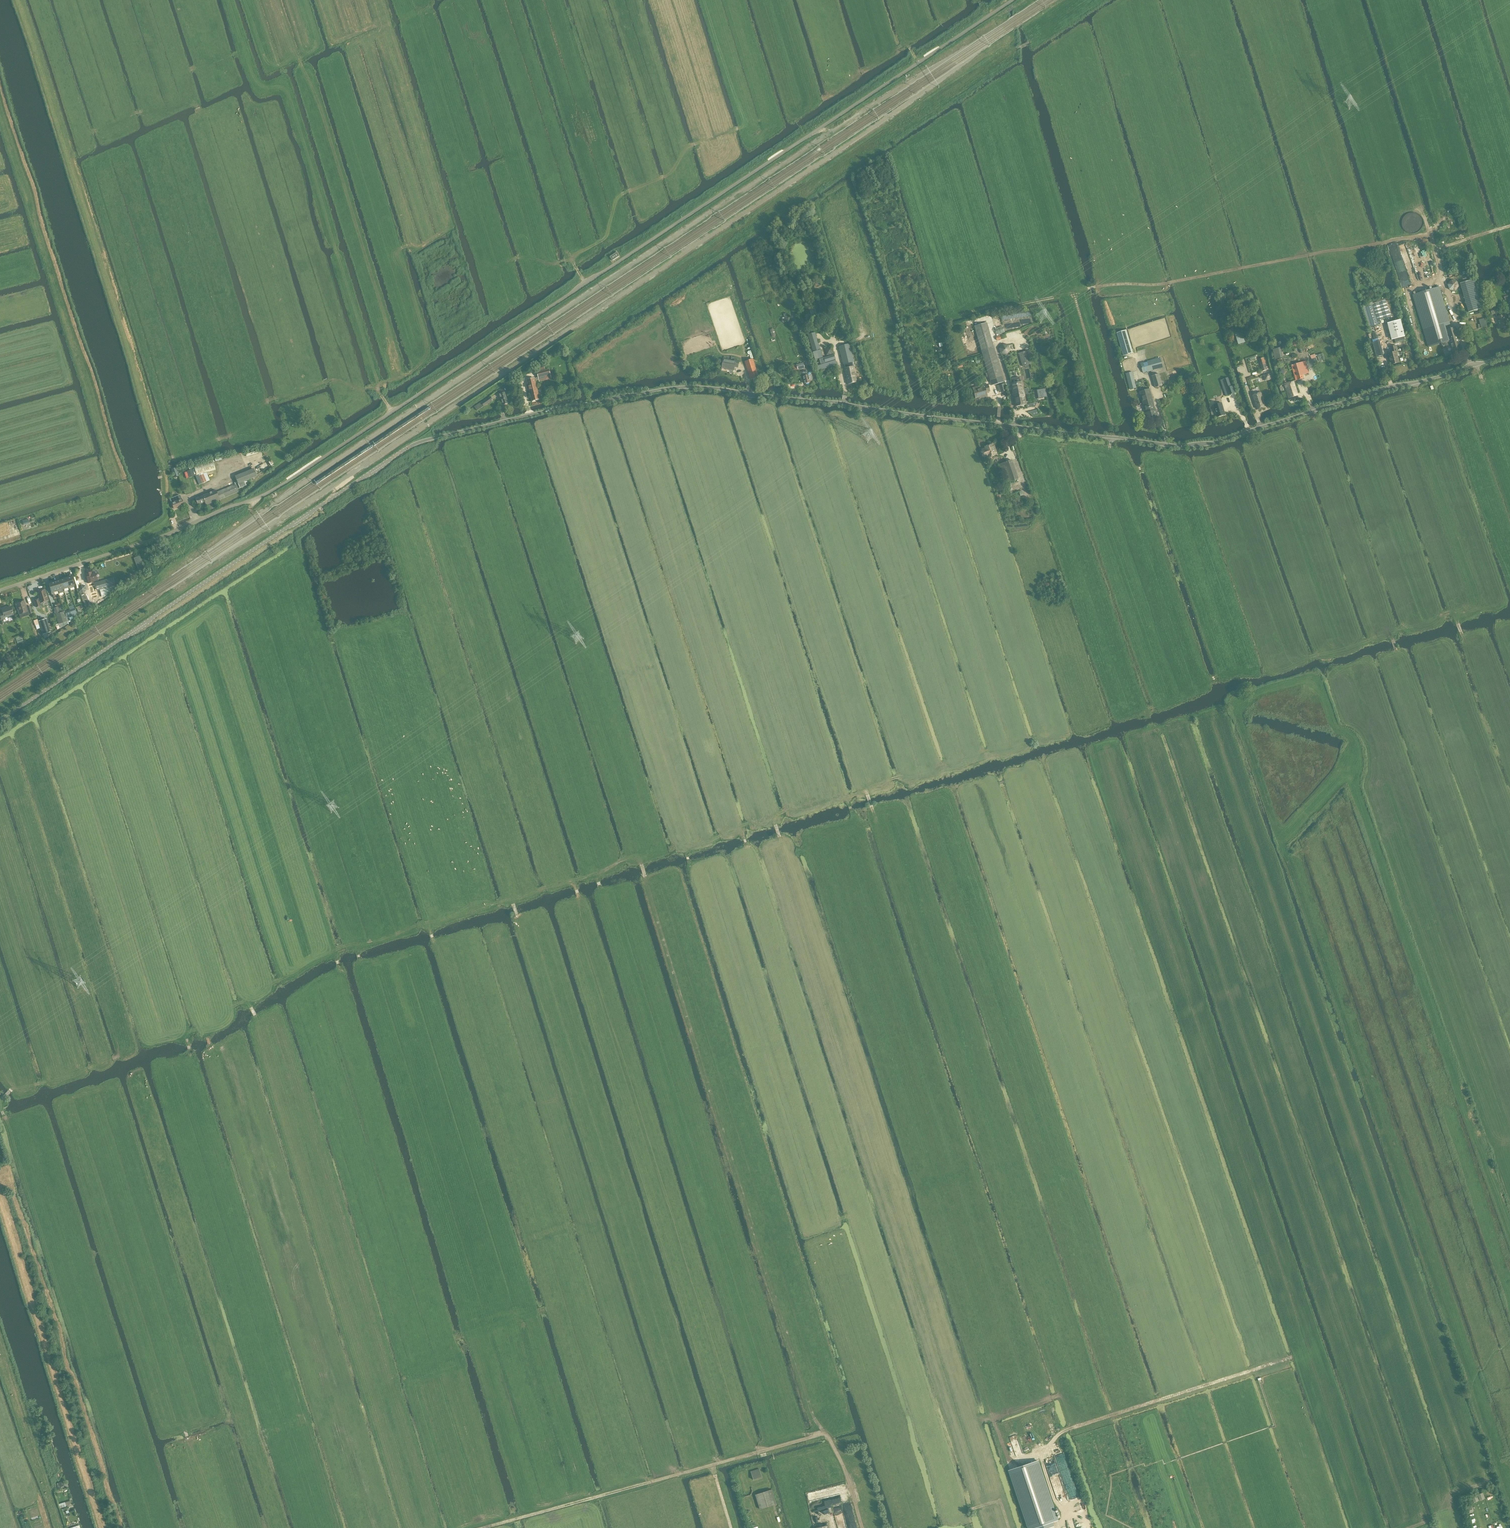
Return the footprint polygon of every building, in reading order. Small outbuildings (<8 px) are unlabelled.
[(612,261),(620,256),(617,252),(610,257),(612,261)] [(1455,291),(1459,287),(1457,281),(1451,280),(1447,285),(1449,290),(1455,291)] [(1439,287),(1413,295),(1423,330),(1429,347),(1435,345),(1442,343),(1441,338),(1444,337),(1441,327),(1450,324),(1449,322),(1439,287)] [(1392,316),(1387,299),(1373,303),(1372,302),(1362,305),(1369,328),(1379,326),(1377,321),(1391,317),(1390,317),(1392,316)] [(1491,309),(1490,309),(1492,315),(1495,314),(1501,329),(1508,326),(1505,319),(1506,319),(1505,315),(1500,317),(1496,307),(1491,309)] [(809,310),(812,318),(818,316),(815,308),(809,310)] [(1481,328),(1488,326),(1485,318),(1479,320),(1481,328)] [(1398,320),(1389,323),(1392,332),(1390,333),(1391,339),(1394,338),(1395,342),(1405,340),(1404,336),(1402,329),(1400,330),(1398,320)] [(1003,382),(986,323),(974,326),(991,385),(1003,382)] [(1445,340),(1444,340),(1445,342),(1447,348),(1451,347),(1453,354),(1462,351),(1459,342),(1460,342),(1456,327),(1445,330),(1448,339),(1445,340)] [(1127,330),(1117,333),(1124,356),(1133,353),(1127,330)] [(818,371),(837,365),(835,358),(834,355),(823,358),(821,350),(820,350),(815,332),(808,335),(813,353),(818,371)] [(854,366),(849,344),(839,346),(848,385),(857,383),(853,366),(854,366)] [(999,349),(1001,354),(1006,355),(1010,351),(1008,345),(1003,344),(999,349)] [(826,356),(834,354),(832,346),(825,348),(826,356)] [(1392,365),(1399,363),(1397,354),(1398,353),(1396,346),(1391,347),(1392,353),(1389,354),(1392,365)] [(1031,364),(1027,351),(1018,353),(1022,366),(1031,364)] [(1150,360),(1154,371),(1163,368),(1160,357),(1150,360)] [(729,370),(734,371),(734,367),(738,368),(739,361),(735,360),(734,362),(723,359),(722,368),(727,369),(727,368),(729,369),(729,370)] [(750,380),(758,377),(752,359),(745,361),(750,380)] [(1154,371),(1150,360),(1140,363),(1143,373),(1154,371)] [(1306,361),(1293,365),(1297,380),(1304,378),(1303,375),(1309,373),(1306,361)] [(551,379),(549,369),(545,370),(544,366),(538,367),(539,371),(537,372),(538,378),(535,378),(527,380),(532,401),(540,399),(535,381),(539,380),(539,382),(551,379)] [(805,370),(802,371),(802,375),(803,375),(803,376),(803,377),(805,384),(810,383),(810,381),(812,381),(812,380),(811,376),(810,376),(809,376),(808,375),(808,373),(807,373),(806,373),(805,370)] [(1136,388),(1132,372),(1126,374),(1130,390),(1136,388)] [(1159,374),(1152,376),(1156,388),(1163,386),(1159,374)] [(1011,378),(1012,383),(1011,384),(1013,396),(1024,394),(1024,395),(1029,394),(1028,388),(1023,389),(1022,381),(1020,382),(1019,377),(1011,378)] [(1221,380),(1226,396),(1229,395),(1235,393),(1233,386),(1231,387),(1228,378),(1221,380)] [(1298,395),(1294,381),(1287,383),(1286,381),(1284,382),(1287,392),(1289,398),(1298,395)] [(973,388),(973,389),(973,390),(975,398),(982,396),(983,397),(987,396),(986,392),(990,391),(988,384),(983,386),(983,387),(981,388),(981,386),(973,388)] [(1004,384),(997,386),(998,391),(1000,390),(1001,392),(1006,391),(1004,384)] [(505,393),(508,392),(506,385),(499,390),(500,397),(501,400),(502,400),(503,404),(504,404),(505,405),(507,404),(507,403),(508,403),(506,395),(505,393)] [(1047,397),(1045,389),(1033,391),(1035,399),(1047,397)] [(1149,408),(1155,406),(1150,389),(1140,392),(1144,405),(1148,404),(1149,408)] [(1261,393),(1253,395),(1257,409),(1265,406),(1261,393)] [(1024,394),(1013,396),(1015,406),(1026,405),(1024,395),(1024,394)] [(490,397),(481,403),(484,407),(493,400),(490,397)] [(1216,413),(1218,417),(1225,415),(1221,403),(1214,406),(1215,410),(1214,410),(1216,413)] [(1155,406),(1149,408),(1148,404),(1144,405),(1146,413),(1145,414),(1148,421),(1159,418),(1157,410),(1156,410),(1155,406)] [(985,447),(985,449),(981,450),(984,458),(988,457),(989,458),(997,455),(993,444),(985,447)] [(197,477),(199,476),(203,475),(215,471),(212,460),(194,466),(197,477)] [(1007,483),(1018,479),(1012,460),(1000,464),(1007,483)] [(216,492),(220,500),(238,492),(237,489),(246,486),(244,482),(256,477),(253,469),(234,476),(237,482),(234,483),(235,485),(216,492)] [(220,500),(216,492),(216,490),(195,499),(198,505),(204,502),(206,505),(220,500)] [(183,505),(181,499),(180,495),(170,499),(174,509),(183,505)] [(91,572),(85,574),(89,590),(90,590),(92,598),(98,596),(96,591),(97,591),(96,588),(100,587),(100,590),(115,586),(113,578),(94,583),(94,581),(97,581),(94,572),(91,573),(91,572)] [(71,576),(65,578),(68,587),(69,587),(69,589),(74,587),(73,586),(74,586),(71,576)] [(68,587),(65,578),(60,580),(63,589),(68,587)] [(59,580),(54,582),(57,592),(58,591),(59,594),(63,592),(62,589),(59,580)] [(54,592),(57,592),(54,582),(48,584),(52,595),(54,594),(54,592)] [(83,593),(86,591),(86,586),(82,585),(78,588),(79,592),(83,593)] [(36,608),(41,606),(40,603),(48,601),(45,590),(37,593),(39,599),(34,601),(36,608)] [(91,606),(84,593),(80,595),(82,601),(83,601),(85,608),(89,607),(91,606)] [(26,608),(24,601),(16,604),(20,615),(21,617),(32,614),(30,607),(26,608)] [(11,606),(6,608),(5,607),(1,608),(2,612),(0,613),(0,617),(1,620),(5,619),(5,618),(14,616),(11,606)] [(60,613),(59,611),(58,607),(54,609),(59,624),(67,621),(64,612),(60,613)] [(47,619),(38,621),(43,635),(51,632),(47,619)] [(1009,1470),(1029,1527),(1034,1527),(1035,1527),(1048,1527),(1054,1526),(1052,1522),(1058,1520),(1038,1461),(1009,1470)] [(759,1468),(750,1471),(753,1480),(762,1477),(759,1468)] [(776,1504),(771,1489),(755,1494),(760,1509),(776,1504)]
